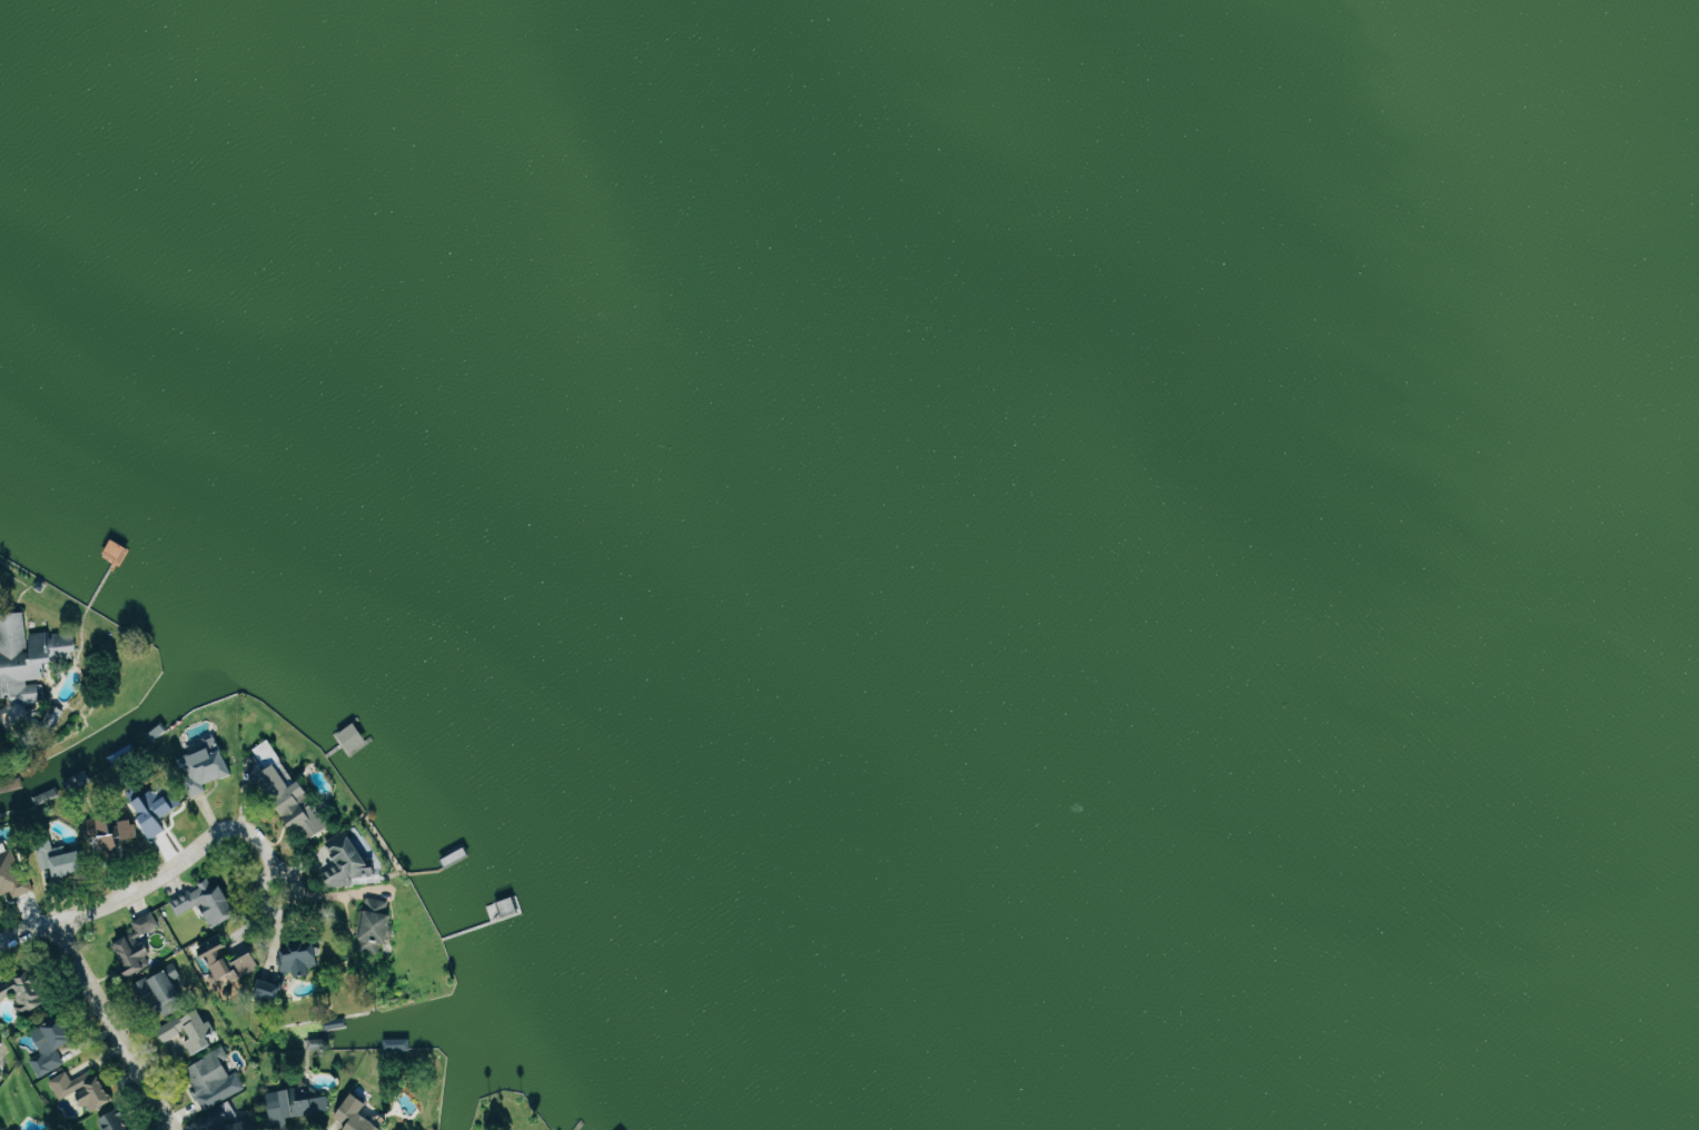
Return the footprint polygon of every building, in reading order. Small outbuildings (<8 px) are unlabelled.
[(28,613),(0,615),(0,649),(0,651),(0,706),(43,703),(42,684),(31,685),(30,679),(51,678),(49,661),(81,658),(79,632),(52,634),(51,632),(29,633),(28,613)] [(235,774),(220,739),(189,752),(194,764),(188,766),(197,790),(235,774)] [(183,806),(172,785),(135,806),(153,838),(173,827),(167,815),(183,806)] [(136,817),(116,820),(115,811),(95,814),(100,849),(130,845),(129,839),(139,838),(136,817)] [(357,884),(356,878),(371,875),(365,838),(336,843),(340,868),(328,870),(331,888),(357,884)] [(86,849),(69,852),(68,845),(56,848),(55,842),(38,845),(44,873),(54,871),(55,878),(90,871),(86,849)] [(17,849),(0,855),(0,896),(13,892),(16,898),(32,891),(17,849)] [(172,900),(178,915),(203,905),(212,927),(237,917),(221,875),(199,883),(202,889),(172,900)] [(361,952),(381,955),(382,943),(391,944),(395,915),(389,914),(391,901),(368,898),(361,952)] [(144,935),(158,929),(152,914),(134,921),(139,933),(117,942),(130,974),(156,963),(144,935)] [(256,952),(238,959),(228,935),(205,944),(220,980),(243,970),(245,974),(262,967),(256,952)] [(312,975),(310,966),(321,964),(316,939),(279,946),(283,973),(296,971),(297,978),(312,975)] [(155,991),(165,1016),(187,1006),(172,968),(137,982),(143,996),(155,991)] [(33,969),(0,985),(0,1001),(14,994),(23,1014),(49,1002),(33,969)] [(283,984),(261,980),(258,995),(280,1000),(283,984)] [(193,1056),(215,1044),(214,1041),(221,1037),(213,1021),(209,1023),(203,1011),(161,1033),(170,1050),(186,1042),(193,1056)] [(40,1077),(67,1064),(60,1049),(80,1040),(69,1015),(33,1032),(42,1051),(31,1057),(40,1077)] [(9,1045),(0,1036),(0,1055),(9,1045)] [(185,1067),(206,1109),(247,1089),(239,1072),(232,1075),(225,1061),(231,1058),(226,1047),(185,1067)] [(90,1114),(114,1102),(98,1069),(74,1081),(69,1071),(51,1080),(61,1100),(79,1091),(90,1114)] [(288,1118),(332,1111),(330,1096),(312,1098),(310,1087),(269,1093),(275,1127),(289,1125),(288,1118)] [(370,1102),(354,1092),(334,1123),(346,1129),(389,1129),(363,1114),(370,1102)] [(204,1129),(259,1129),(257,1111),(235,1113),(234,1107),(202,1110),(204,1129)] [(101,1118),(106,1129),(132,1129),(123,1109),(101,1118)]
